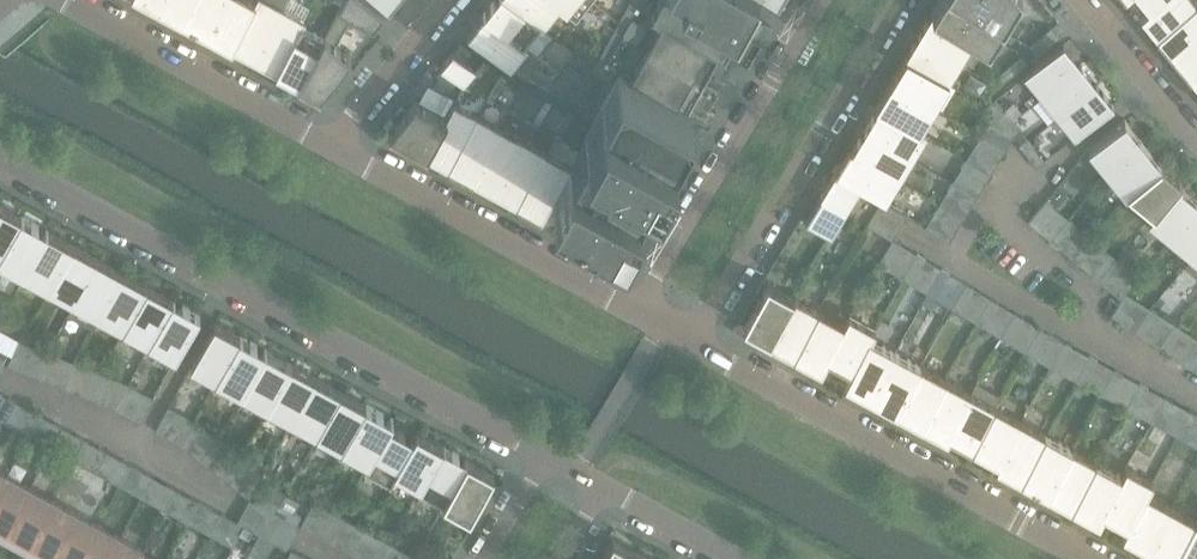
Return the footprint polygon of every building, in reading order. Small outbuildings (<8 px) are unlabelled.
[(191,0),(158,0),(155,6),(180,20),(191,0)] [(224,0),(191,0),(180,20),(206,33),(224,0)] [(255,3),(250,0),(224,0),(206,33),(231,47),(255,3)] [(282,8),(267,0),(257,0),(255,3),(231,47),(254,59),(282,8)] [(351,56),(336,44),(350,17),(373,29),(384,15),(365,0),(345,0),(342,6),(325,37),(299,84),(320,95),(351,56)] [(389,10),(396,0),(377,0),(389,10)] [(508,0),(499,0),(496,4),(493,1),(483,13),(523,45),(539,25),(508,0)] [(550,0),(508,0),(539,25),(541,26),(558,6),(550,0)] [(591,0),(550,0),(558,6),(576,21),(593,1),(591,0)] [(720,53),(723,55),(753,0),(659,0),(657,3),(650,16),(646,13),(652,2),(648,0),(630,0),(591,72),(609,82),(615,70),(619,72),(613,84),(602,103),(585,135),(570,163),(569,165),(552,197),(624,236),(642,203),(640,202),(655,174),(657,175),(674,144),(692,112),(688,110),(720,53)] [(932,12),(975,38),(989,46),(1017,0),(939,0),(932,12)] [(1162,0),(1140,0),(1149,11),(1162,0)] [(1196,6),(1191,0),(1162,0),(1149,11),(1141,17),(1142,19),(1145,17),(1151,23),(1147,26),(1157,38),(1196,6)] [(1196,39),(1196,6),(1157,38),(1174,58),(1196,39)] [(276,72),(302,25),(304,21),(282,8),(254,59),(276,72)] [(975,38),(932,12),(931,13),(934,15),(930,23),(926,20),(918,34),(961,60),(975,38)] [(523,45),(483,13),(467,34),(510,69),(527,48),(523,45)] [(299,84),(325,37),(302,25),(276,72),(278,72),(281,66),(289,70),(285,76),(299,84)] [(1058,37),(1050,27),(1040,35),(1040,36),(1048,45),(1058,37)] [(961,60),(918,34),(917,35),(921,37),(917,45),(913,42),(905,56),(948,82),(961,60)] [(1048,45),(1040,36),(1028,46),(1037,56),(1049,46),(1048,45)] [(1196,73),(1196,39),(1174,58),(1190,78),(1196,73)] [(463,61),(471,51),(461,43),(453,52),(463,61)] [(1041,97),(1080,65),(1079,63),(1076,66),(1071,59),(1074,57),(1063,44),(1024,75),(1041,97)] [(475,70),(463,61),(453,52),(441,67),(463,85),(475,70)] [(1016,73),(1027,63),(1021,55),(1009,65),(1016,73)] [(948,82),(905,56),(890,81),(933,107),(948,82)] [(468,90),(490,65),(483,60),(463,85),(462,87),(468,90)] [(571,83),(579,72),(566,62),(559,73),(571,83)] [(1002,84),(1016,73),(1009,65),(996,76),(1002,84)] [(1058,117),(1097,85),(1095,83),(1092,86),(1087,79),(1090,77),(1080,65),(1041,97),(1058,117)] [(564,93),(571,83),(559,73),(551,84),(564,93)] [(492,103),(507,78),(500,74),(485,100),(492,103)] [(875,105),(918,131),(933,107),(890,81),(875,105)] [(1074,137),(1113,105),(1103,92),(1100,95),(1094,88),(1097,86),(1097,85),(1058,117),(1074,137)] [(514,116),(529,90),(522,86),(508,112),(514,116)] [(537,128),(552,103),(545,99),(531,125),(537,128)] [(1008,115),(995,99),(987,106),(999,122),(1008,115)] [(427,154),(445,117),(414,100),(388,133),(427,154)] [(449,166),(477,115),(453,102),(445,117),(427,154),(449,166)] [(922,134),(918,131),(875,105),(874,106),(877,108),(884,112),(880,119),(873,115),(865,129),(909,156),(922,134)] [(560,140),(575,115),(568,111),(553,137),(560,140)] [(472,178),(500,127),(477,115),(449,166),(472,178)] [(1021,131),(1012,121),(1008,115),(999,122),(1012,137),(1021,131)] [(1107,171),(1143,142),(1124,119),(1088,148),(1107,171)] [(494,191),(522,140),(500,127),(472,178),(494,191)] [(909,156),(865,129),(864,131),(871,135),(866,142),(860,137),(852,150),(896,178),(909,156)] [(1005,150),(980,136),(975,143),(1000,158),(1005,150)] [(1035,149),(1026,138),(1018,144),(1027,156),(1035,149)] [(517,203),(545,152),(522,140),(494,191),(517,203)] [(1128,191),(1161,164),(1143,142),(1107,171),(1125,193),(1128,191)] [(835,172),(860,186),(885,202),(898,180),(896,178),(852,150),(849,149),(835,172)] [(1045,161),(1035,149),(1027,156),(1037,167),(1045,161)] [(541,216),(552,197),(569,165),(545,152),(517,203),(541,216)] [(990,175),(965,160),(960,168),(985,183),(990,175)] [(1179,184),(1182,181),(1161,164),(1128,191),(1153,214),(1179,184)] [(845,212),(860,186),(835,172),(820,197),(845,212)] [(976,197),(952,182),(947,190),(972,205),(976,197)] [(1179,184),(1153,214),(1149,219),(1171,237),(1196,206),(1196,199),(1179,184)] [(830,236),(845,212),(820,197),(805,220),(805,221),(830,236)] [(906,215),(885,202),(881,200),(876,208),(901,223),(906,215)] [(1034,228),(1053,206),(1045,200),(1028,222),(1034,228)] [(22,216),(0,204),(0,258),(22,216)] [(963,219),(938,204),(934,212),(958,227),(963,219)] [(1196,251),(1196,206),(1171,237),(1193,256),(1196,251)] [(47,230),(46,229),(42,236),(35,232),(39,225),(22,216),(0,258),(0,261),(23,274),(47,230)] [(1057,247),(1075,224),(1068,218),(1049,240),(1057,247)] [(49,288),(73,244),(47,230),(23,274),(49,288)] [(1079,265),(1098,243),(1090,237),(1072,259),(1079,265)] [(886,268),(900,244),(892,239),(877,264),(886,268)] [(74,302),(98,258),(73,244),(49,288),(74,302)] [(910,283),(925,258),(917,254),(902,278),(910,283)] [(99,316),(123,271),(98,258),(74,302),(99,316)] [(1105,287),(1124,264),(1116,258),(1098,280),(1105,287)] [(935,298),(949,273),(941,268),(927,293),(935,298)] [(125,330),(148,285),(123,271),(99,316),(125,330)] [(769,341),(793,297),(767,283),(743,327),(769,341)] [(959,313),(974,288),(966,283),(951,308),(959,313)] [(150,343),(174,299),(148,285),(125,330),(150,343)] [(1118,322),(1133,298),(1126,293),(1110,317),(1118,322)] [(794,355),(818,310),(793,297),(769,341),(794,355)] [(984,328),(999,303),(991,298),(976,323),(984,328)] [(176,357),(200,313),(182,304),(179,311),(171,307),(175,300),(174,299),(150,343),(176,357)] [(1142,337),(1158,313),(1150,308),(1134,332),(1142,337)] [(820,368),(844,324),(818,310),(794,355),(820,368)] [(1008,343),(1023,318),(1015,313),(1000,338),(1008,343)] [(845,382),(869,338),(874,329),(849,315),(844,324),(820,368),(821,369),(827,356),(851,369),(844,382),(845,382)] [(216,380),(241,336),(214,321),(190,365),(216,380)] [(1166,353),(1182,329),(1174,324),(1158,348),(1166,353)] [(1034,358),(1048,333),(1040,328),(1025,353),(1034,358)] [(242,393),(266,349),(264,349),(261,355),(253,351),(257,345),(241,336),(216,380),(242,393)] [(870,396),(894,352),(869,338),(845,382),(846,383),(850,376),(857,380),(854,387),(870,396)] [(19,371),(29,344),(20,340),(6,366),(19,371)] [(1196,359),(1196,341),(1183,363),(1191,369),(1196,359)] [(1058,372),(1072,347),(1064,342),(1050,367),(1058,372)] [(267,407),(291,363),(266,349),(242,393),(267,407)] [(46,381),(57,355),(48,351),(37,378),(46,381)] [(895,410),(919,365),(894,352),(870,396),(872,397),(875,390),(883,394),(879,401),(895,410)] [(1083,386),(1097,360),(1089,356),(1075,381),(1083,386)] [(73,392),(83,365),(74,362),(64,389),(73,392)] [(292,421),(316,377),(291,363),(267,407),(292,421)] [(921,423),(945,379),(919,365),(895,410),(921,423)] [(1109,399),(1123,374),(1114,370),(1101,395),(1109,399)] [(100,403),(110,376),(101,373),(91,399),(100,403)] [(317,435),(341,391),(316,377),(292,421),(317,435)] [(946,437),(970,393),(945,379),(921,423),(946,437)] [(122,413),(136,388),(127,383),(114,409),(122,413)] [(1134,413),(1148,388),(1139,383),(1126,409),(1134,413)] [(342,448),(367,404),(341,391),(317,435),(342,448)] [(973,448),(995,407),(970,393),(946,437),(947,438),(949,434),(973,448)] [(16,402),(8,397),(0,411),(0,420),(5,423),(16,402)] [(1159,427),(1173,402),(1165,397),(1151,422),(1159,427)] [(368,462),(392,418),(391,417),(387,424),(380,420),(383,413),(367,404),(342,448),(368,462)] [(163,435),(177,410),(168,406),(154,431),(163,435)] [(996,465),(1020,421),(995,407),(973,448),(997,461),(995,464),(996,465)] [(28,435),(39,414),(30,410),(19,430),(28,435)] [(1196,418),(1196,415),(1190,411),(1176,436),(1185,441),(1196,418)] [(395,473),(417,432),(416,432),(413,438),(413,437),(409,444),(401,440),(405,433),(389,425),(393,419),(392,418),(368,462),(365,469),(390,483),(395,473)] [(1021,479),(1046,434),(1020,421),(996,465),(1021,479)] [(51,448),(62,427),(53,422),(42,443),(51,448)] [(187,450),(204,428),(198,423),(180,445),(187,450)] [(420,487),(442,446),(417,432),(395,473),(420,487)] [(73,460),(85,439),(76,434),(64,455),(73,460)] [(1047,492),(1071,448),(1046,434),(1021,479),(1023,479),(1027,472),(1034,476),(1030,483),(1047,492)] [(207,466),(225,443),(217,437),(200,460),(207,466)] [(443,504),(468,460),(466,459),(463,466),(455,462),(459,455),(442,446),(420,487),(418,490),(443,504)] [(96,472),(107,452),(98,447),(87,467),(96,472)] [(1072,506),(1096,462),(1071,448),(1047,492),(1072,506)] [(119,485),(130,464),(121,459),(110,480),(119,485)] [(470,518),(494,474),(468,460),(443,504),(470,518)] [(1097,520),(1121,476),(1096,462),(1072,506),(1073,507),(1077,500),(1084,504),(1081,511),(1097,520)] [(1122,534),(1145,493),(1151,481),(1126,467),(1121,476),(1097,520),(1098,520),(1103,512),(1126,524),(1121,533),(1122,534)] [(249,499),(265,474),(257,468),(239,491),(249,499)] [(141,497),(153,477),(144,472),(132,492),(141,497)] [(28,490),(5,477),(0,486),(0,527),(6,530),(28,490)] [(164,510),(175,489),(166,484),(155,505),(164,510)] [(28,542),(50,502),(28,490),(6,530),(28,542)] [(279,504),(258,493),(254,502),(274,513),(279,504)] [(1148,547),(1170,507),(1145,493),(1122,534),(1148,547)] [(187,522),(198,501),(189,496),(178,517),(187,522)] [(308,531),(322,506),(313,501),(300,527),(308,531)] [(51,554),(73,515),(50,502),(28,542),(51,554)] [(300,516),(279,504),(274,513),(295,524),(300,516)] [(1195,521),(1170,507),(1148,547),(1169,558),(1174,558),(1195,521)] [(209,534),(221,514),(212,509),(200,530),(209,534)] [(232,547),(243,526),(250,514),(243,511),(237,523),(235,521),(223,542),(232,547)] [(268,524),(250,514),(243,526),(258,534),(247,555),(254,558),(255,558),(273,527),(268,524)] [(95,527),(73,515),(51,554),(59,558),(78,558),(95,527)] [(333,545),(347,520),(339,515),(325,540),(333,545)] [(1195,521),(1174,558),(1176,558),(1178,555),(1185,558),(1196,558),(1196,517),(1195,521)] [(118,540),(95,527),(78,558),(108,558),(118,540)] [(273,527),(255,558),(265,558),(274,543),(287,550),(293,538),(273,527)] [(359,558),(373,534),(364,529),(350,554),(359,558)] [(639,553),(612,538),(601,558),(635,558),(639,553)] [(141,552),(118,540),(108,558),(137,558),(141,552)] [(398,548),(389,543),(380,558),(391,558),(398,548)]
